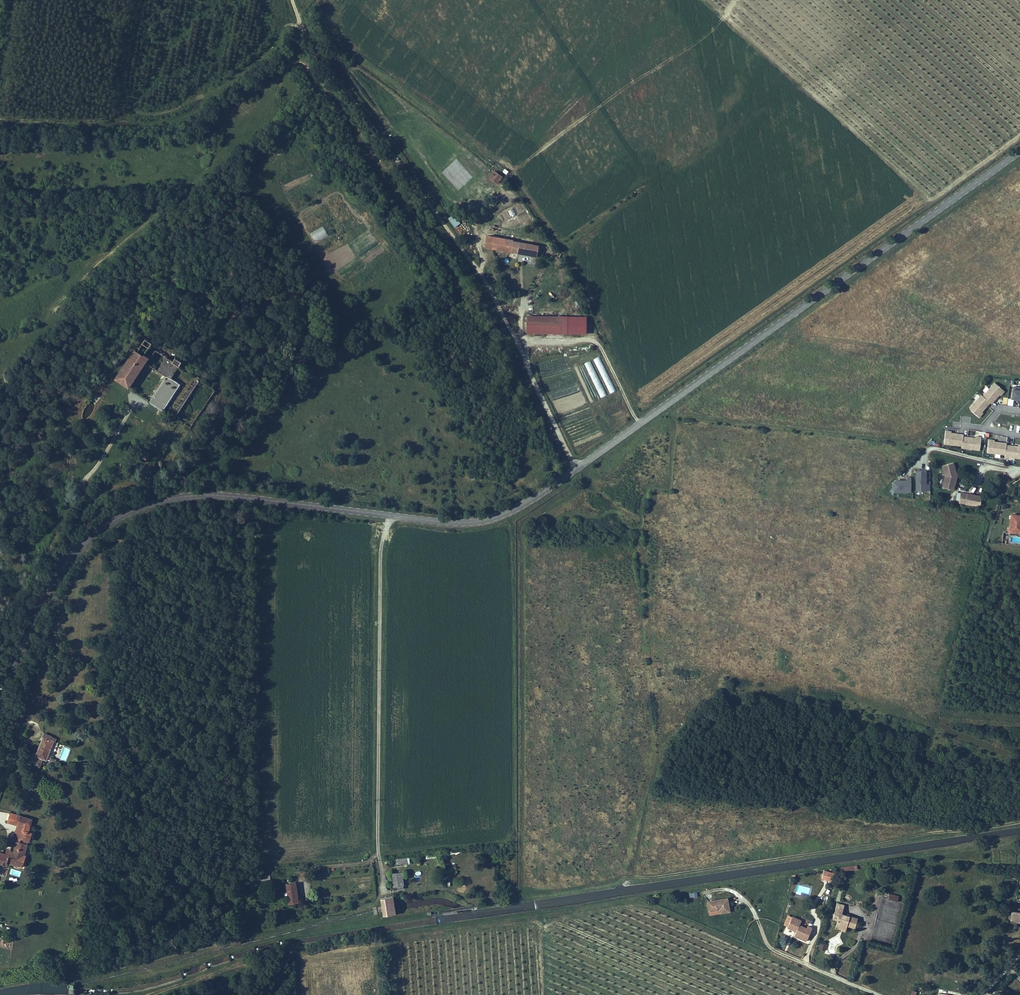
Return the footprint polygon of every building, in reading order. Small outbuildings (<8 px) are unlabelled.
[(494,170),(489,177),(497,183),(503,176),(494,170)] [(486,180),(481,186),(487,192),(492,186),(486,180)] [(454,227),(459,223),(453,214),(447,217),(454,227)] [(325,226),(311,233),(315,242),(329,236),(325,226)] [(488,236),(486,248),(494,248),(493,247),(494,236),(488,236)] [(493,247),(494,248),(539,252),(540,244),(515,242),(515,239),(494,236),(493,247)] [(588,335),(588,320),(530,321),(529,337),(588,335)] [(169,369),(154,390),(180,409),(205,371),(185,358),(188,353),(178,347),(175,351),(155,337),(157,334),(148,329),(141,339),(140,338),(120,366),(134,376),(150,355),(169,369)] [(988,403),(990,405),(998,396),(999,397),(1003,392),(993,384),(982,397),(988,403)] [(1011,400),(1016,400),(1016,402),(1019,402),(1019,390),(1017,390),(1012,389),(1011,400)] [(980,412),(988,403),(982,397),(980,396),(968,409),(978,417),(982,413),(980,412)] [(962,437),(963,435),(952,434),(953,433),(948,432),(946,443),(962,445),(962,437)] [(973,438),(962,437),(962,445),(961,446),(976,448),(978,437),(973,436),(973,438)] [(1006,445),(1006,444),(994,442),(994,441),(989,440),(987,453),(1005,455),(1006,445)] [(153,452),(157,447),(150,442),(146,447),(153,452)] [(1006,445),(1005,455),(1005,456),(1019,458),(1019,446),(1018,445),(1018,447),(1006,445)] [(140,454),(147,458),(151,451),(143,447),(140,454)] [(947,487),(958,490),(962,476),(958,462),(947,465),(950,476),(947,487)] [(927,470),(915,469),(914,490),(922,491),(922,495),(928,495),(928,491),(930,491),(930,483),(926,483),(927,470)] [(892,479),(892,492),(911,492),(911,476),(906,476),(906,479),(892,479)] [(985,495),(965,492),(964,502),(984,505),(985,495)] [(1018,533),(1019,526),(1019,516),(1011,515),(1009,532),(1018,533)] [(39,754),(49,757),(56,737),(53,736),(54,733),(47,730),(39,754)] [(46,757),(35,754),(33,760),(40,763),(40,762),(44,763),(46,757)] [(25,842),(26,838),(31,839),(33,832),(31,831),(34,818),(12,812),(10,822),(20,825),(16,840),(20,841),(25,842)] [(25,842),(20,841),(16,852),(13,851),(12,854),(2,852),(0,858),(0,862),(10,865),(11,862),(26,866),(29,855),(27,854),(30,844),(25,842)] [(831,881),(834,873),(824,869),(821,878),(831,881)] [(394,872),(396,885),(404,883),(403,871),(394,872)] [(302,904),(300,883),(290,884),(293,905),(302,904)] [(708,898),(710,908),(721,907),(721,910),(731,908),(729,895),(708,898)] [(384,918),(397,916),(396,913),(396,906),(395,899),(382,900),(383,910),(384,918)] [(845,907),(838,905),(833,921),(838,922),(836,928),(841,930),(845,928),(847,928),(855,931),(858,921),(842,916),(845,907)] [(804,918),(795,914),(790,925),(798,928),(796,932),(809,938),(815,925),(811,923),(810,925),(803,922),(804,918)]
